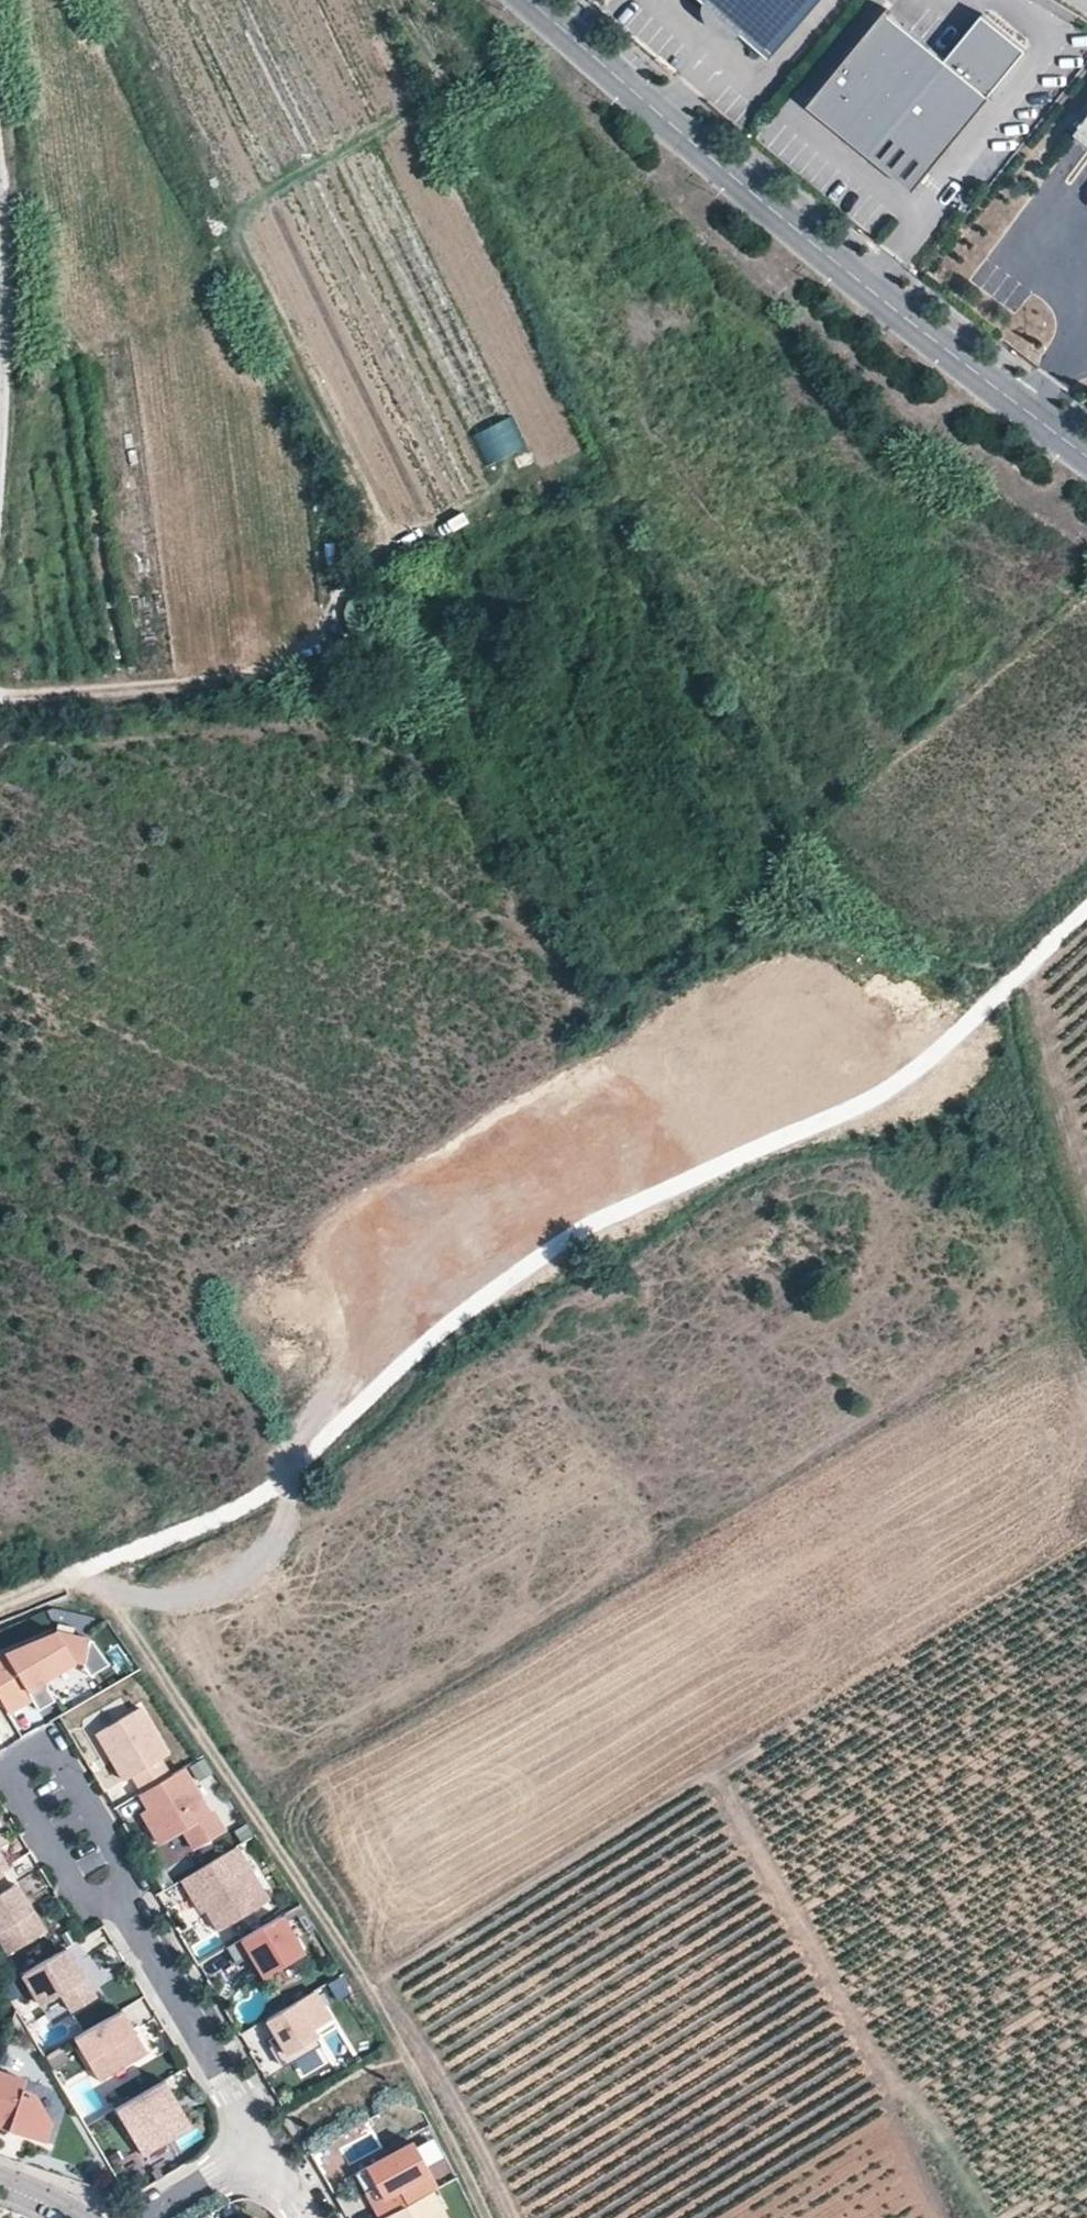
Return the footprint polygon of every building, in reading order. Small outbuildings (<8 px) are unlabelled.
[(774,52),(820,0),(715,0),(774,52)] [(945,60),(887,12),(812,102),(873,152),(909,108),(950,142),(1026,49),(983,14),(945,60)] [(950,142),(909,108),(873,152),(914,186),(950,142)] [(1076,132),(1086,141),(1086,117),(1076,132)] [(1086,196),(1086,171),(1076,189),(1086,196)] [(473,436),(486,467),(524,451),(510,420),(473,436)] [(8,1714),(31,1700),(34,1704),(50,1694),(47,1689),(48,1677),(72,1662),(86,1665),(105,1654),(90,1629),(50,1620),(0,1649),(0,1700),(8,1714)] [(105,1654),(86,1665),(92,1677),(112,1665),(105,1654)] [(50,1694),(34,1704),(38,1711),(55,1701),(50,1694)] [(168,1755),(140,1708),(97,1733),(124,1780),(133,1776),(143,1792),(170,1776),(160,1760),(168,1755)] [(210,1814),(183,1768),(170,1776),(143,1792),(139,1794),(148,1808),(141,1812),(160,1845),(183,1831),(194,1850),(225,1832),(213,1812),(210,1814)] [(267,1902),(236,1848),(182,1879),(192,1896),(196,1893),(206,1910),(218,1931),(267,1902)] [(14,1884),(8,1887),(0,1873),(0,1941),(7,1954),(43,1933),(14,1884)] [(202,1912),(206,1910),(196,1893),(192,1896),(202,1912)] [(303,1954),(280,1916),(225,1948),(235,1965),(244,1959),(250,1956),(257,1969),(263,1978),(303,1954)] [(90,2001),(60,1951),(16,1977),(35,2008),(55,1996),(66,2015),(90,2001)] [(257,1969),(250,1956),(244,1959),(252,1972),(257,1969)] [(330,2019),(313,1991),(266,2019),(276,2036),(269,2040),(284,2067),(321,2045),(312,2030),(330,2019)] [(146,2051),(121,2009),(73,2038),(98,2080),(146,2051)] [(31,2091),(22,2088),(25,2079),(0,2072),(0,2128),(44,2141),(50,2122),(31,2091)] [(191,2125),(163,2079),(114,2108),(142,2154),(191,2125)] [(412,2142),(355,2174),(365,2193),(367,2192),(370,2190),(376,2200),(372,2202),(381,2217),(382,2217),(431,2191),(436,2189),(426,2171),(428,2170),(412,2142)] [(376,2200),(370,2190),(367,2192),(372,2202),(376,2200)] [(431,2191),(382,2217),(446,2217),(431,2191)]
